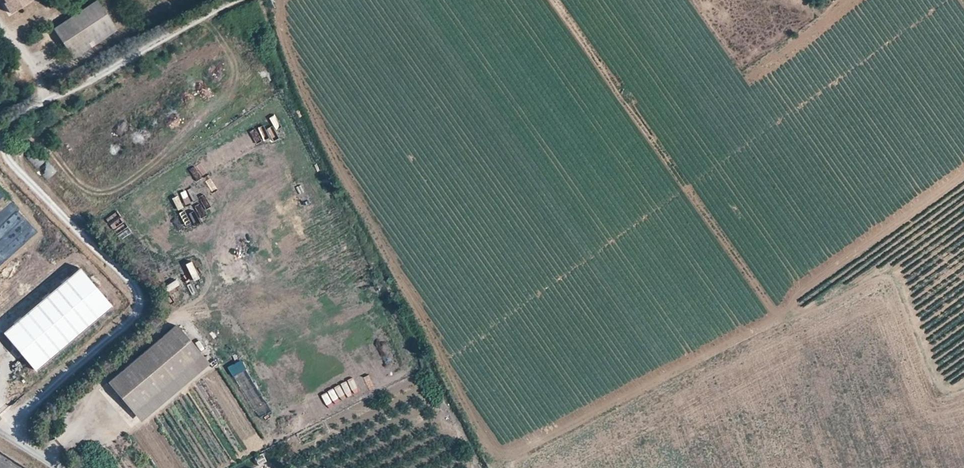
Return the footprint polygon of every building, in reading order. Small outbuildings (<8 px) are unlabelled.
[(3,3),(1,5),(7,15),(29,0),(1,0),(3,3)] [(112,28),(94,1),(51,29),(69,56),(112,28)] [(187,190),(179,193),(184,205),(192,202),(187,190)] [(35,374),(111,310),(79,272),(2,336),(35,374)] [(109,383),(133,412),(200,357),(176,328),(109,383)] [(133,412),(141,422),(208,367),(200,357),(133,412)] [(231,378),(245,371),(240,360),(226,367),(231,378)]
